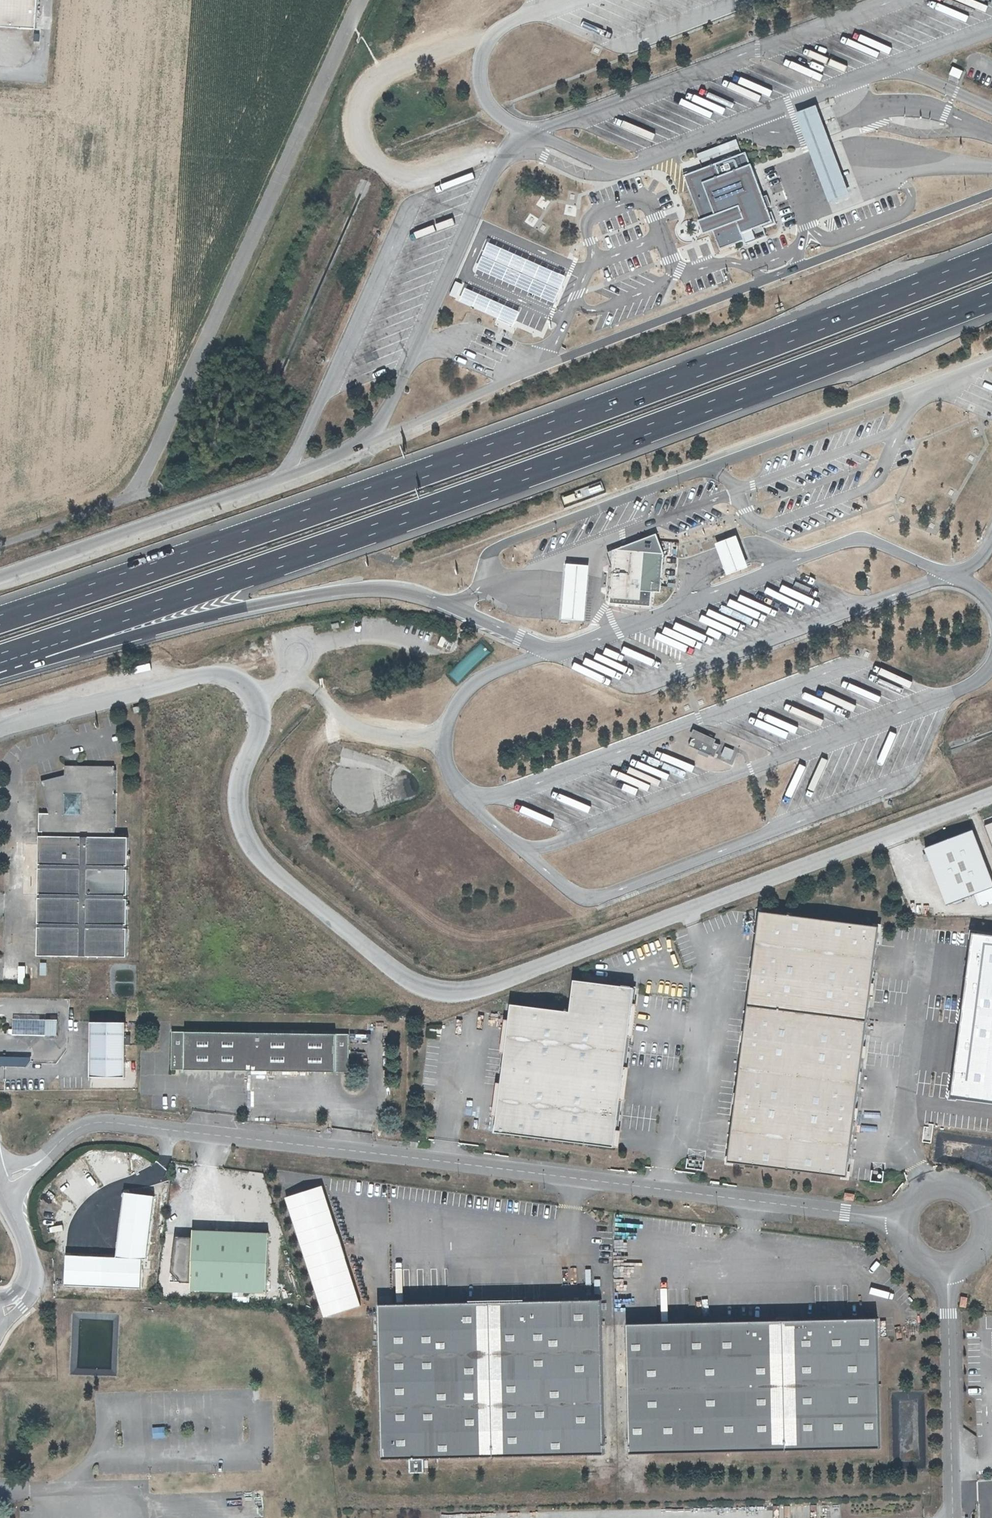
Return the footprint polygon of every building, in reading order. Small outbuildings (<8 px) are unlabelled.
[(37,29),(38,0),(0,0),(0,27),(37,29)] [(962,73),(952,68),(949,76),(959,80),(962,73)] [(821,172),(832,201),(852,194),(842,165),(832,139),(826,122),(819,104),(799,112),(806,130),(812,147),(821,172)] [(698,155),(704,169),(743,154),(738,140),(698,155)] [(685,176),(702,220),(717,215),(705,183),(753,165),(748,152),(743,154),(704,169),(685,176)] [(705,183),(717,215),(741,205),(746,218),(739,221),(744,233),(763,225),(774,221),(753,165),(705,183)] [(717,215),(702,220),(707,233),(714,231),(739,221),(746,218),(741,205),(717,215)] [(744,233),(739,221),(714,231),(721,249),(747,240),(744,233)] [(763,225),(744,233),(747,240),(748,243),(767,236),(763,225)] [(567,280),(490,246),(478,273),(555,306),(567,280)] [(520,315),(467,292),(462,305),(515,328),(520,315)] [(576,500),(574,494),(563,498),(565,504),(576,500)] [(658,534),(615,552),(611,604),(653,607),(653,591),(662,592),(666,555),(658,534)] [(731,575),(752,567),(746,551),(740,536),(737,537),(719,544),(725,560),(731,575)] [(567,592),(565,619),(587,620),(589,594),(591,566),(570,565),(567,592)] [(456,642),(443,636),(439,645),(451,651),(456,642)] [(693,730),(687,745),(714,755),(719,743),(714,741),(715,738),(693,730)] [(731,763),(735,749),(723,745),(719,759),(731,763)] [(114,767),(94,766),(74,773),(63,772),(63,775),(42,781),(51,815),(41,814),(38,955),(127,957),(129,838),(112,837),(114,767)] [(984,824),(991,846),(991,821),(984,824)] [(923,846),(947,907),(973,897),(977,906),(991,900),(991,882),(970,827),(923,846)] [(883,930),(767,916),(736,1161),(852,1175),(883,930)] [(971,932),(950,1096),(991,1102),(991,934),(971,932)] [(568,1014),(510,1006),(493,1132),(610,1148),(631,991),(572,983),(568,1014)] [(20,1020),(14,1020),(14,1036),(20,1036),(36,1036),(46,1036),(46,1020),(36,1020),(20,1020)] [(126,1025),(92,1024),(91,1078),(126,1079),(126,1025)] [(171,1071),(198,1071),(248,1072),(347,1074),(348,1036),(242,1034),(198,1033),(172,1032),(171,1071)] [(324,1185),(287,1197),(326,1317),(363,1305),(324,1185)] [(155,1194),(124,1190),(115,1255),(67,1252),(65,1284),(141,1287),(143,1258),(147,1258),(155,1194)] [(194,1236),(192,1290),(234,1291),(251,1292),(268,1292),(270,1231),(194,1228),(194,1236)] [(188,1287),(188,1237),(170,1237),(169,1244),(167,1244),(166,1287),(188,1287)] [(251,1292),(234,1291),(234,1301),(250,1302),(251,1292)] [(602,1297),(382,1303),(386,1455),(413,1454),(426,1454),(606,1450),(602,1297)] [(876,1317),(622,1322),(625,1453),(878,1447),(876,1317)] [(152,1438),(164,1438),(164,1427),(152,1427),(152,1438)] [(426,1454),(413,1454),(413,1469),(426,1469),(426,1454)]
